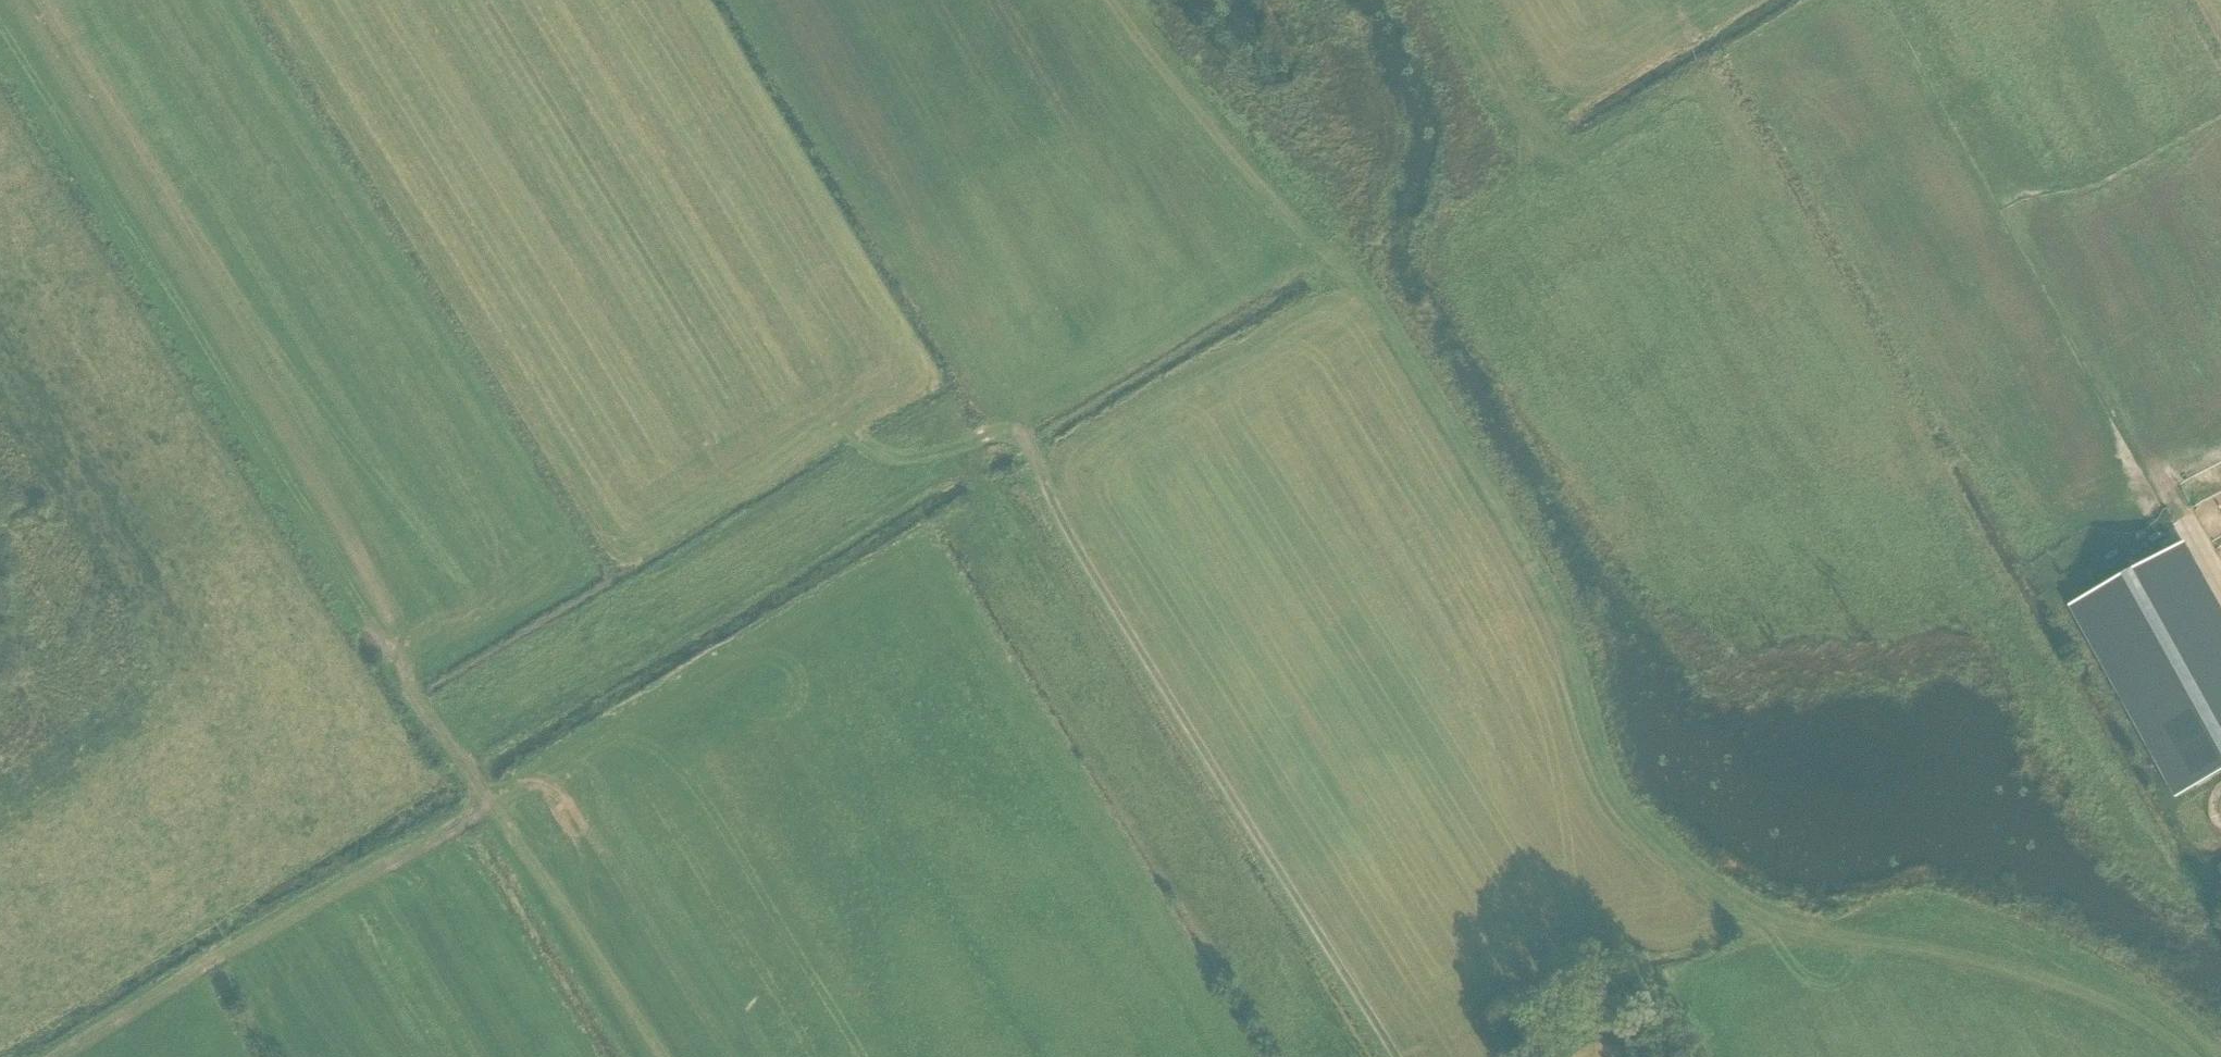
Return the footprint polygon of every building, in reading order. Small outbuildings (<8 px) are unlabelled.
[(2183,542),(2066,607),(2173,800),(2220,773),(2220,610),(2183,542)]
